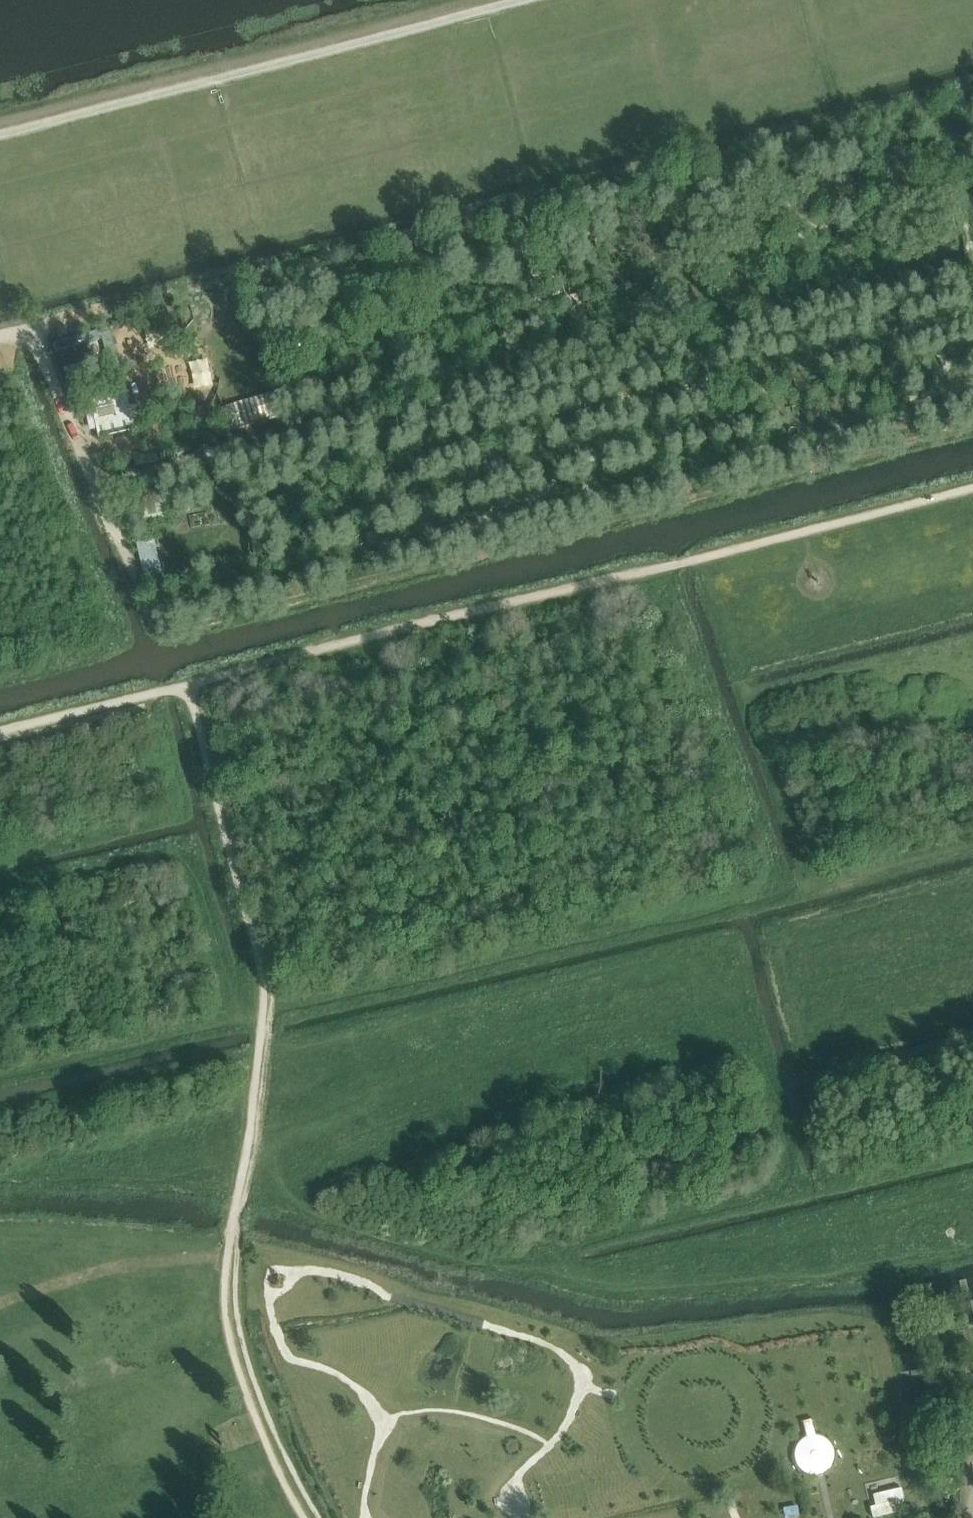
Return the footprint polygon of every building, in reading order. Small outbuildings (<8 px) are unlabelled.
[(204,357),(208,374),(221,371),(216,354),(204,357)] [(122,396),(90,404),(100,442),(145,430),(141,414),(127,418),(122,396)] [(158,488),(119,499),(129,538),(168,528),(158,488)] [(791,1429),(794,1440),(804,1438),(800,1426),(791,1429)] [(831,1453),(831,1452),(831,1450),(830,1449),(829,1448),(829,1446),(828,1445),(827,1444),(826,1443),(824,1442),(823,1441),(822,1441),(820,1440),(819,1440),(817,1439),(816,1439),(814,1439),(813,1439),(811,1439),(810,1440),(808,1440),(807,1441),(806,1442),(804,1443),(803,1444),(802,1445),(801,1446),(800,1447),(800,1449),(799,1450),(799,1452),(798,1453),(798,1455),(798,1456),(798,1458),(798,1459),(799,1461),(799,1462),(800,1463),(800,1464),(801,1466),(802,1467),(803,1468),(804,1469),(805,1469),(806,1470),(808,1471),(809,1471),(810,1472),(811,1472),(813,1472),(814,1473),(816,1473),(817,1472),(818,1472),(820,1472),(821,1471),(822,1471),(824,1470),(825,1469),(826,1468),(827,1468),(828,1466),(829,1465),(829,1464),(830,1463),(831,1462),(831,1460),(831,1459),(832,1458),(832,1456),(832,1455),(831,1453)] [(873,1496),(876,1507),(871,1508),(873,1517),(876,1517),(902,1512),(899,1501),(905,1500),(902,1489),(873,1496)] [(785,1509),(786,1517),(794,1517),(799,1517),(797,1507),(785,1509)]
